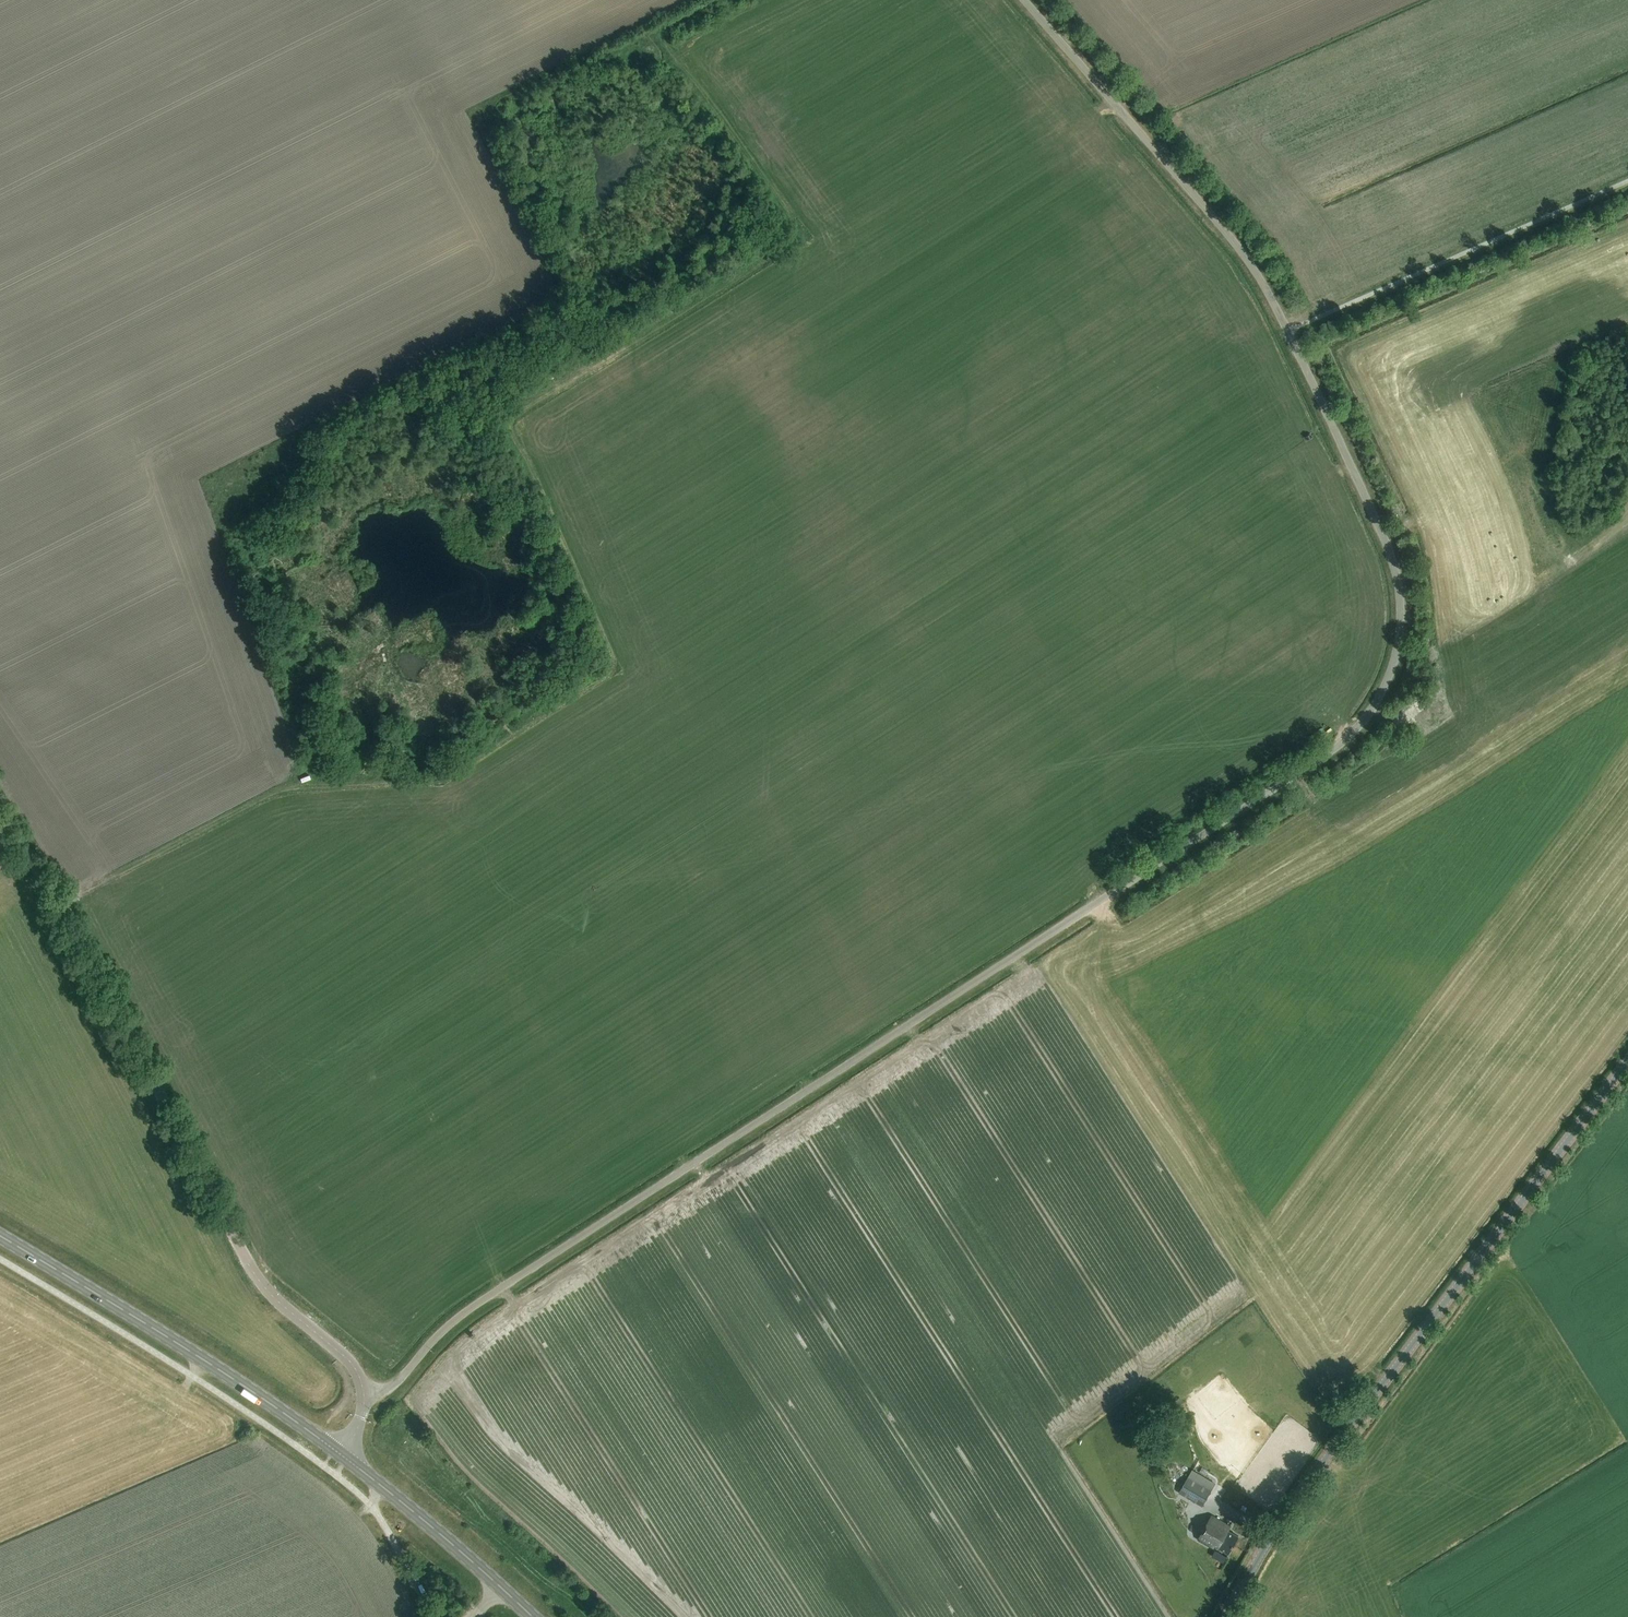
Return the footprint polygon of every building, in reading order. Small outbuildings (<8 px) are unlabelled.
[(1401,736),(1408,732),(1405,727),(1398,731),(1401,736)] [(1179,1492),(1202,1506),(1211,1490),(1188,1477),(1179,1492)] [(1216,1545),(1229,1552),(1238,1536),(1228,1530),(1231,1526),(1212,1515),(1199,1538),(1215,1547),(1216,1545)]
